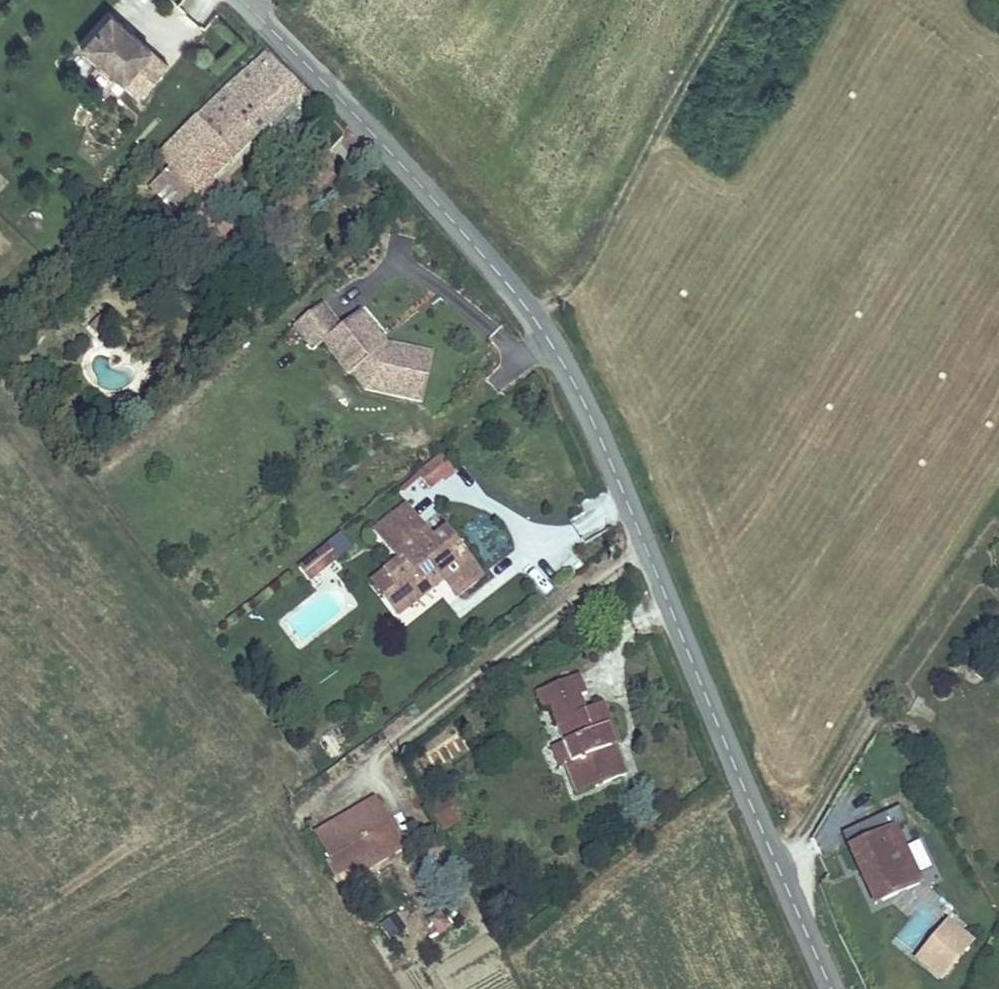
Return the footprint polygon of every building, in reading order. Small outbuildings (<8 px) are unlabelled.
[(105,8),(77,41),(138,91),(166,58),(130,28),(127,31),(118,24),(120,20),(105,8)] [(130,28),(120,20),(118,24),(127,31),(130,28)] [(303,90),(265,51),(156,154),(168,167),(147,187),(173,214),(303,90)] [(360,302),(334,325),(355,348),(365,340),(392,371),(395,368),(409,385),(445,392),(450,371),(439,368),(445,343),(426,339),(420,344),(414,337),(420,332),(399,308),(380,324),(360,302)] [(426,339),(420,332),(414,337),(420,344),(426,339)] [(414,471),(426,493),(456,476),(444,454),(414,471)] [(483,533),(472,541),(444,507),(412,531),(437,561),(421,572),(431,586),(418,596),(434,616),(477,580),(488,593),(507,577),(490,558),(497,551),(483,533)] [(327,542),(338,560),(353,550),(342,533),(327,542)] [(310,586),(339,564),(324,544),(295,566),(310,586)] [(431,586),(421,572),(408,583),(418,596),(431,586)] [(536,689),(543,708),(551,705),(582,694),(587,692),(580,673),(536,689)] [(582,694),(551,705),(556,719),(587,708),(582,694)] [(587,708),(556,719),(564,740),(571,760),(565,762),(576,791),(625,774),(619,756),(614,758),(610,746),(619,743),(604,702),(587,708)] [(551,744),(559,765),(565,762),(571,760),(564,740),(551,744)] [(423,799),(440,832),(463,821),(445,787),(423,799)] [(374,795),(312,831),(343,883),(404,847),(374,795)] [(898,807),(842,832),(873,903),(922,881),(897,827),(905,823),(898,807)] [(916,953),(935,916),(919,908),(899,945),(916,953)] [(947,917),(912,958),(941,983),(976,941),(947,917)]
